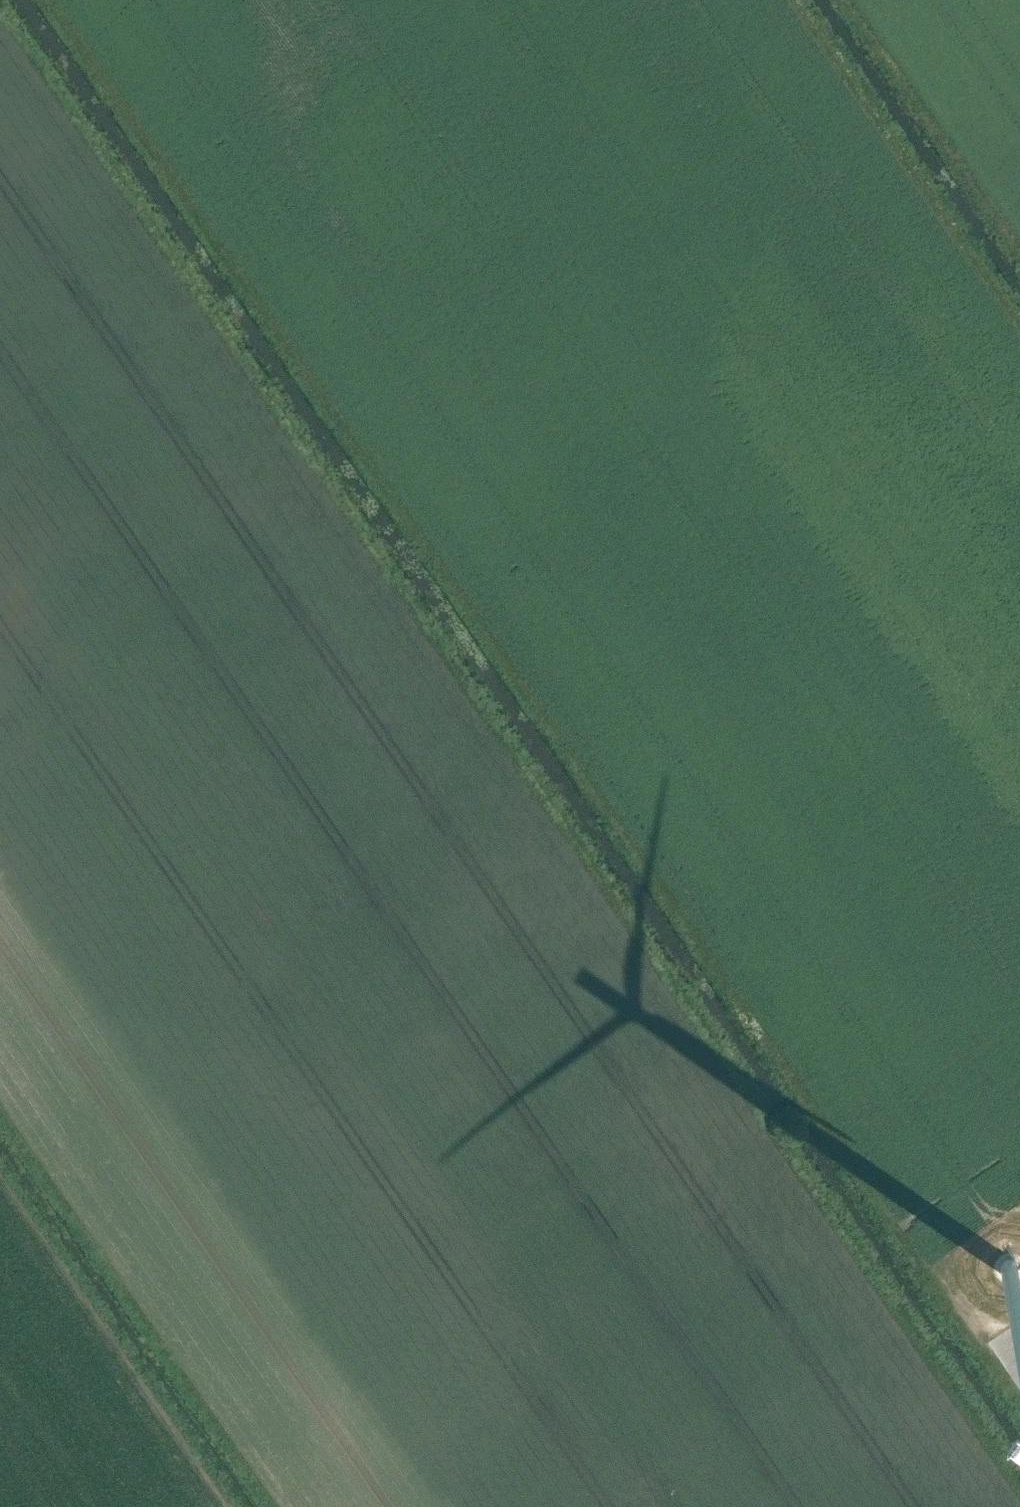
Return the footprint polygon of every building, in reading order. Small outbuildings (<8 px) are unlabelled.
[(1000,1268),(1000,1269),(1000,1270),(1000,1271),(1001,1273),(1001,1274),(1002,1275),(1003,1276),(1004,1276),(1005,1277),(1006,1278),(1007,1278),(1008,1278),(1009,1279),(1010,1279),(1012,1278),(1013,1278),(1014,1278),(1015,1277),(1016,1276),(1017,1276),(1017,1275),(1018,1274),(1019,1272),(1019,1271),(1019,1270),(1019,1269),(1019,1268),(1019,1267),(1019,1265),(1018,1264),(1017,1263),(1017,1262),(1016,1262),(1015,1261),(1014,1260),(1013,1260),(1011,1260),(1010,1259),(1009,1259),(1008,1260),(1007,1260),(1006,1260),(1005,1261),(1004,1262),(1003,1262),(1002,1263),(1001,1264),(1001,1265),(1000,1267),(1000,1268)]
